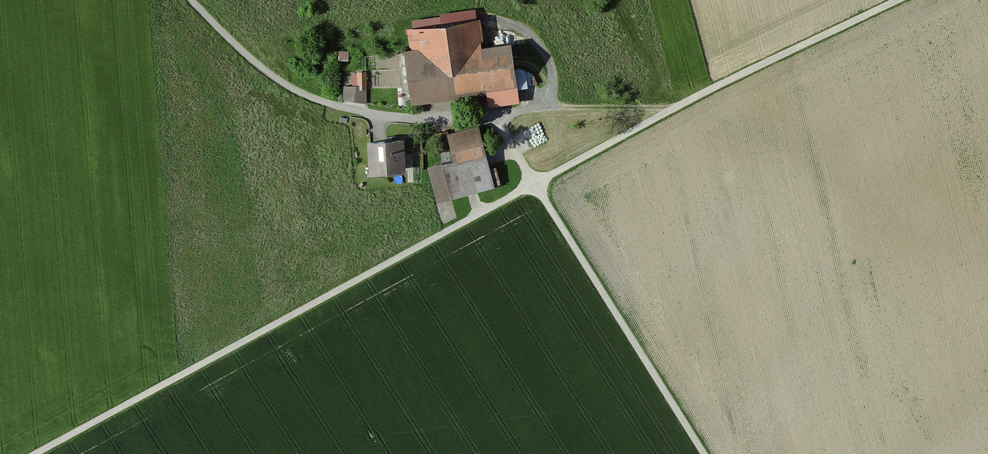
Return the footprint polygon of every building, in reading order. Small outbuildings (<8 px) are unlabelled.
[(479,23),(412,32),(415,52),(407,53),(414,104),(515,89),(509,47),(483,51),(479,23)] [(348,52),(339,51),(338,60),(348,61),(348,52)] [(352,86),(343,86),(344,98),(366,103),(365,74),(353,74),(352,86)] [(456,162),(429,169),(437,202),(493,187),(478,128),(449,136),(456,162)] [(403,141),(367,144),(370,176),(406,173),(403,141)]
